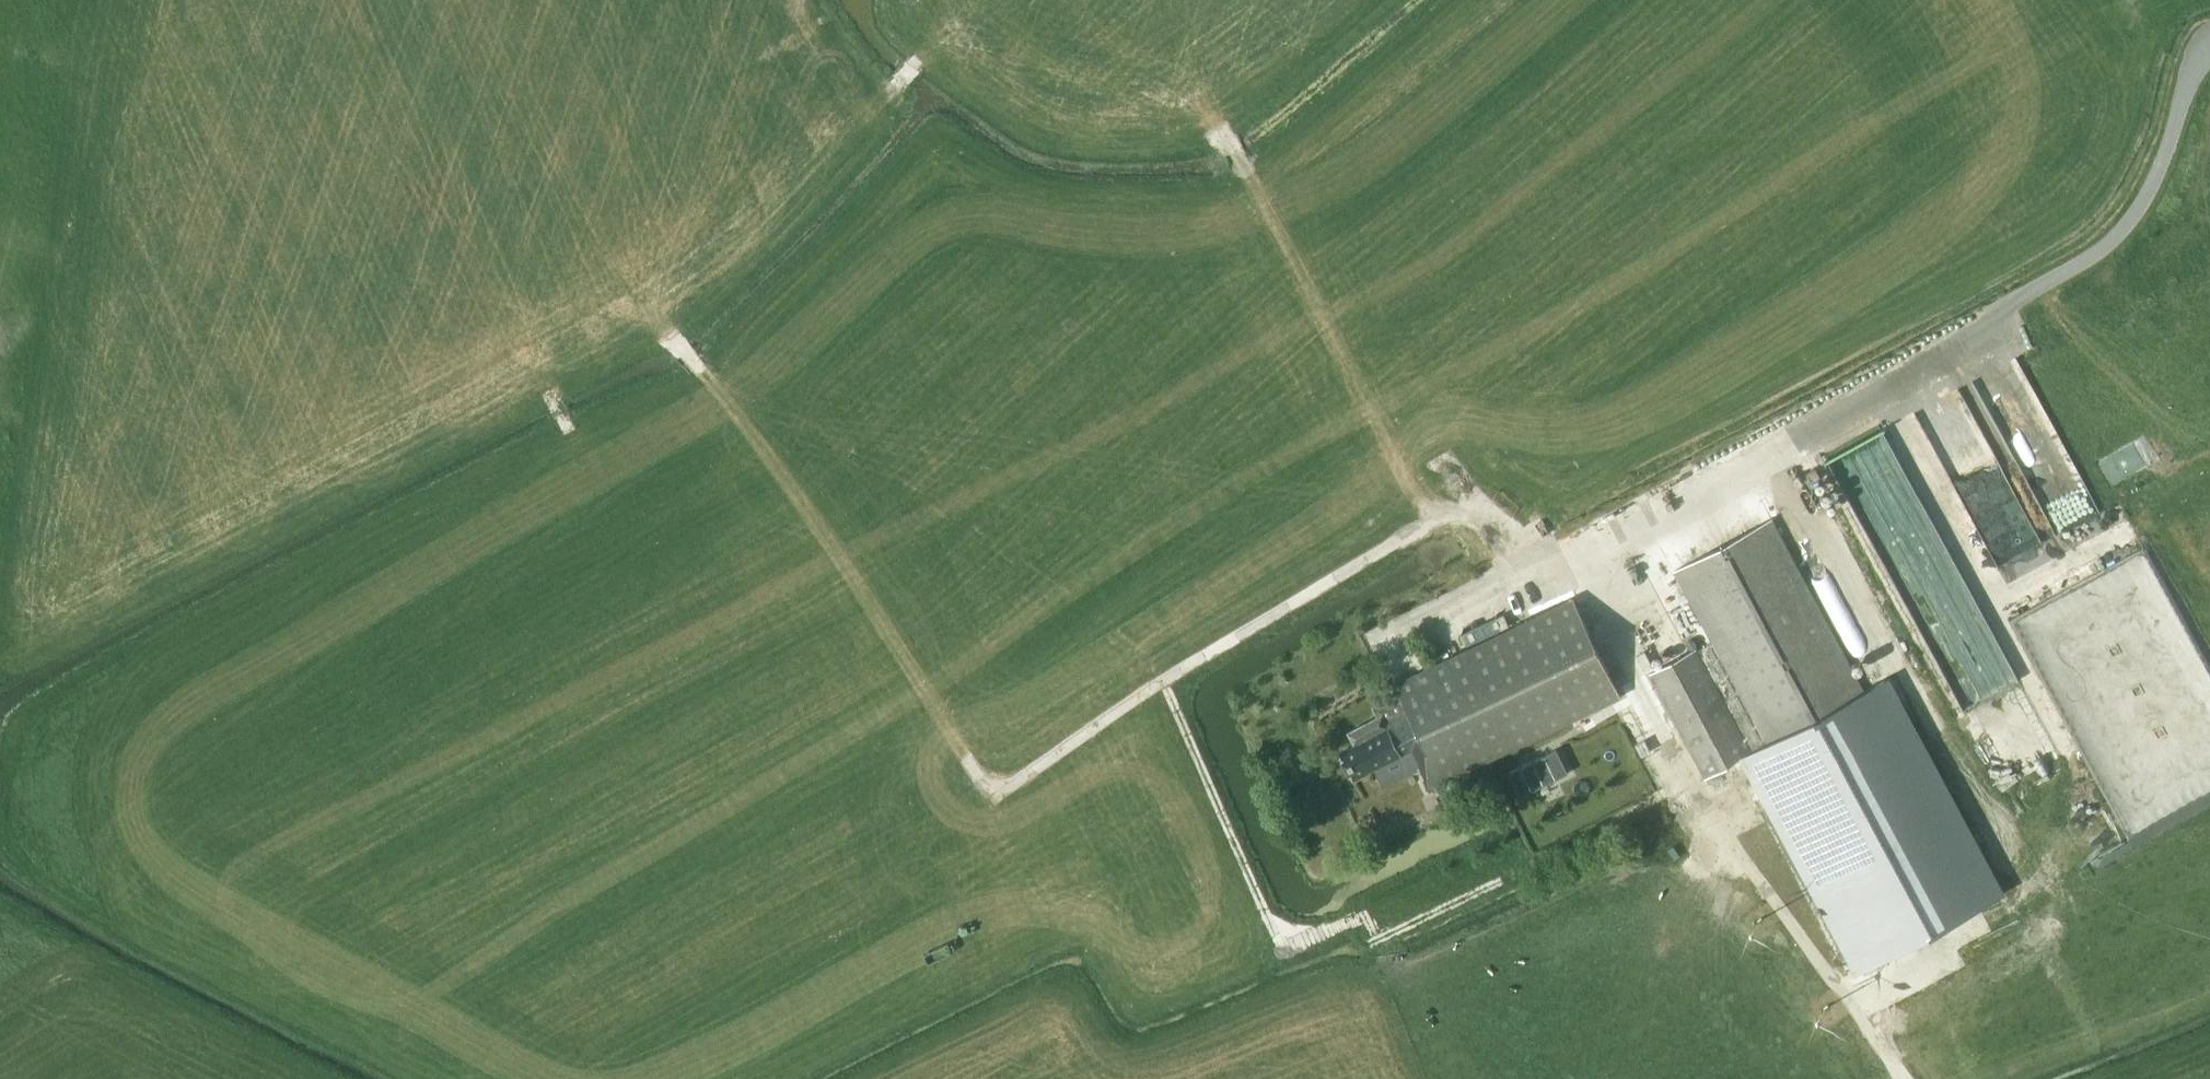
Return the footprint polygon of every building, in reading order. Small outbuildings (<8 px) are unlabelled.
[(2003,569),(2046,549),(1989,431),(1947,451),(2003,569)] [(2113,482),(2150,463),(2139,440),(2101,459),(2113,482)] [(1865,692),(1772,517),(1673,570),(1711,642),(1699,649),(1697,646),(1649,672),(1704,776),(1752,751),(1751,749),(1764,741),(1766,745),(1865,692)] [(1394,682),(1398,692),(1372,705),(1377,715),(1348,730),(1354,743),(1338,752),(1351,778),(1411,748),(1430,786),(1621,695),(1574,597),(1394,682)] [(1556,749),(1509,771),(1520,795),(1568,773),(1556,749)]
